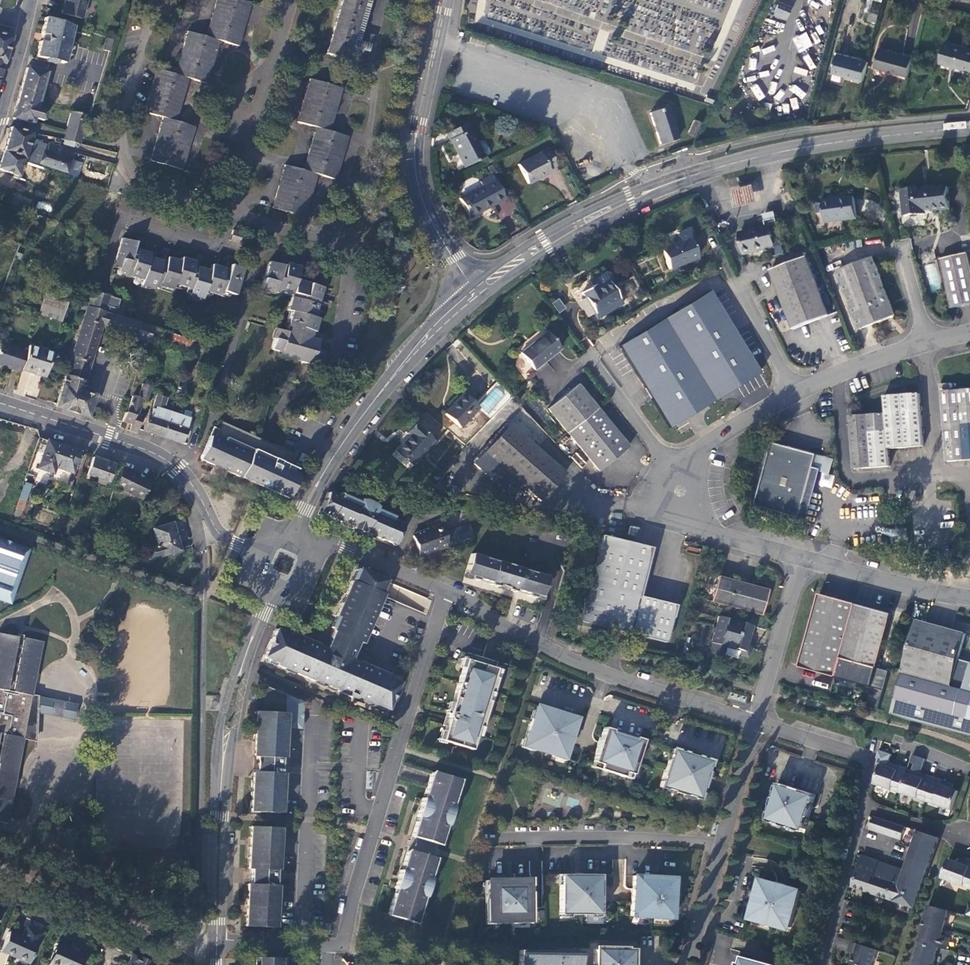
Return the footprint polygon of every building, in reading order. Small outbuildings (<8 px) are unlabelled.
[(61,13),(84,19),(89,0),(65,0),(61,13)] [(241,46),(252,0),(250,0),(216,0),(208,35),(186,30),(176,73),(156,68),(146,112),(179,119),(189,77),(209,82),(219,41),(241,46)] [(328,53),(357,61),(373,0),(343,0),(328,53)] [(881,0),(866,0),(861,21),(876,24),(881,0)] [(785,21),(791,8),(778,2),(772,16),(785,21)] [(55,64),(55,61),(63,63),(71,26),(45,17),(36,57),(44,59),(43,61),(55,64)] [(792,38),(799,52),(813,45),(806,31),(792,38)] [(11,37),(0,34),(0,73),(11,37)] [(107,38),(103,50),(110,52),(113,40),(107,38)] [(940,62),(969,71),(969,48),(946,41),(940,62)] [(881,47),(875,67),(908,77),(914,57),(881,47)] [(839,53),(833,73),(863,81),(869,61),(839,53)] [(808,54),(802,57),(810,70),(815,66),(808,54)] [(27,68),(13,118),(33,123),(34,118),(36,109),(46,72),(27,68)] [(332,131),(343,86),(308,78),(297,123),(315,127),(305,169),(283,163),(273,208),(307,216),(317,175),(338,180),(349,135),(332,131)] [(705,94),(703,101),(711,104),(713,97),(705,94)] [(650,113),(660,144),(678,138),(667,107),(650,113)] [(36,109),(34,118),(43,120),(45,111),(36,109)] [(70,112),(65,132),(81,136),(87,117),(70,112)] [(150,160),(184,170),(197,126),(163,116),(150,160)] [(694,120),(688,132),(695,135),(701,124),(694,120)] [(446,133),(465,168),(484,158),(476,143),(465,123),(446,133)] [(62,149),(59,156),(51,153),(46,151),(44,157),(42,156),(46,144),(39,142),(39,141),(30,139),(32,133),(10,127),(3,150),(24,159),(23,162),(40,167),(41,165),(67,173),(71,160),(72,161),(75,154),(62,149)] [(65,132),(63,139),(65,140),(79,144),(80,141),(81,136),(65,132)] [(481,140),(476,143),(484,158),(489,155),(489,152),(484,141),(481,140)] [(518,165),(528,184),(550,172),(549,169),(556,165),(547,149),(518,165)] [(459,198),(469,218),(505,199),(492,175),(479,182),(481,186),(459,198)] [(754,186),(733,191),(736,208),(758,203),(754,186)] [(902,191),(904,217),(927,214),(927,212),(951,210),(948,186),(925,189),(925,188),(902,191)] [(823,201),(826,223),(857,219),(854,197),(823,201)] [(740,233),(745,255),(783,247),(777,218),(765,221),(767,227),(740,233)] [(693,238),(690,229),(679,233),(678,236),(680,242),(661,250),(669,270),(698,258),(690,239),(693,238)] [(233,230),(230,241),(239,243),(242,233),(233,230)] [(133,249),(135,242),(122,238),(113,267),(126,271),(125,275),(142,280),(141,284),(158,289),(160,284),(173,288),(174,284),(186,288),(185,293),(203,298),(204,292),(221,297),(222,292),(235,296),(243,269),(230,265),(228,270),(211,265),(210,271),(193,266),(195,262),(181,258),(180,261),(167,257),(165,262),(149,257),(150,254),(133,249)] [(952,309),(969,304),(969,264),(968,253),(940,259),(952,309)] [(771,271),(794,330),(829,316),(807,257),(771,271)] [(839,271),(861,329),(896,316),(874,258),(839,271)] [(269,262),(261,288),(278,293),(280,290),(292,293),(288,310),(292,311),(288,324),(286,332),(277,329),(272,349),(297,356),(296,360),(311,365),(312,361),(320,363),(323,352),(316,349),(318,340),(303,336),(305,329),(314,332),(318,318),(314,317),(318,304),(315,304),(316,300),(319,301),(323,287),(296,280),(300,267),(287,263),(286,267),(269,262)] [(604,273),(591,281),(593,285),(581,293),(594,315),(595,314),(597,316),(602,317),(622,305),(619,300),(609,283),(612,281),(608,274),(604,273)] [(663,319),(712,402),(759,373),(709,291),(663,319)] [(65,299),(45,293),(39,312),(38,314),(61,321),(68,300),(65,299)] [(98,297),(91,295),(87,306),(105,312),(106,313),(108,307),(116,310),(119,300),(111,297),(112,296),(105,294),(98,297)] [(559,313),(566,308),(559,298),(552,303),(559,313)] [(101,326),(105,312),(87,306),(55,407),(86,417),(92,397),(81,393),(84,382),(101,326)] [(106,313),(105,312),(101,326),(110,329),(114,315),(106,313)] [(153,328),(114,315),(110,329),(148,342),(151,334),(153,328)] [(619,347),(669,428),(712,402),(663,319),(619,347)] [(168,333),(153,328),(151,334),(166,339),(168,333)] [(519,354),(533,371),(560,349),(547,332),(519,354)] [(192,341),(168,333),(166,339),(165,343),(188,351),(192,341)] [(20,373),(21,370),(26,352),(0,344),(0,366),(20,373)] [(142,344),(135,365),(139,366),(146,345),(142,344)] [(28,346),(26,352),(21,370),(44,377),(51,353),(28,346)] [(142,384),(137,398),(132,396),(126,413),(124,413),(122,422),(131,425),(129,431),(137,434),(142,415),(137,413),(141,400),(146,402),(151,387),(142,384)] [(596,409),(577,385),(547,408),(567,432),(596,409)] [(948,462),(969,460),(969,390),(945,392),(942,392),(948,462)] [(444,414),(459,428),(479,408),(463,393),(444,414)] [(884,396),(886,414),(850,417),(854,469),(890,467),(888,449),(924,446),(920,394),(884,396)] [(155,408),(155,410),(152,409),(149,417),(148,416),(143,431),(162,437),(170,412),(155,408)] [(628,447),(596,409),(567,432),(599,471),(628,447)] [(170,412),(162,437),(181,443),(189,418),(170,412)] [(395,452),(412,465),(432,440),(413,424),(406,433),(409,436),(395,452)] [(565,473),(509,424),(473,464),(491,480),(502,468),(521,485),(540,501),(565,473)] [(4,518),(33,437),(0,425),(0,516),(4,518)] [(283,452),(221,425),(219,430),(213,427),(198,459),(286,498),(296,475),(292,473),(294,469),(287,466),(278,462),(283,452)] [(38,439),(27,471),(68,485),(79,453),(38,439)] [(772,444),(755,507),(800,518),(812,471),(830,476),(834,461),(779,446),(772,444)] [(292,456),(283,452),(278,462),(287,466),(292,456)] [(98,483),(113,485),(117,460),(92,457),(89,476),(99,477),(98,483)] [(521,485),(502,468),(491,480),(505,492),(515,492),(521,485)] [(123,492),(146,499),(152,479),(123,470),(119,482),(126,484),(123,492)] [(24,513),(31,483),(23,481),(16,511),(24,513)] [(394,547),(403,526),(391,520),(393,517),(376,509),(376,507),(373,504),(364,500),(359,500),(358,502),(347,497),(348,496),(341,493),(341,494),(339,498),(327,493),(320,509),(318,515),(394,547)] [(178,521),(151,526),(156,558),(183,553),(178,521)] [(447,546),(439,521),(427,525),(429,530),(413,535),(420,556),(447,546)] [(469,524),(461,527),(466,540),(474,537),(469,524)] [(466,540),(461,527),(448,532),(452,545),(466,540)] [(629,527),(627,535),(636,537),(638,529),(629,527)] [(601,536),(580,621),(666,643),(675,606),(639,597),(651,548),(601,536)] [(10,604),(28,550),(0,541),(0,600),(10,604)] [(471,554),(464,577),(539,600),(546,577),(533,573),(533,574),(521,571),(521,569),(496,562),(496,563),(484,559),(484,558),(471,554)] [(387,710),(399,683),(350,662),(346,660),(354,641),(358,643),(386,581),(358,569),(331,631),(335,633),(328,652),(275,629),(263,657),(387,710)] [(717,577),(711,602),(760,615),(767,590),(717,577)] [(820,594),(799,668),(818,673),(872,688),(892,614),(871,609),(833,598),(825,596),(820,594)] [(741,656),(747,658),(750,653),(749,648),(746,647),(751,626),(718,617),(708,654),(722,658),(725,646),(734,648),(733,649),(739,651),(741,656)] [(969,720),(969,718),(969,692),(952,687),(966,634),(956,631),(952,630),(950,636),(924,629),(925,623),(917,621),(896,699),(969,720)] [(7,825),(7,824),(6,824),(23,738),(18,737),(23,711),(28,712),(31,696),(41,642),(0,634),(0,824),(7,825)] [(350,662),(358,643),(354,641),(346,660),(350,662)] [(722,658),(708,654),(705,663),(720,667),(722,658)] [(489,701),(486,700),(488,692),(491,693),(496,678),(493,678),(496,669),(465,660),(445,726),(441,741),(471,750),(478,727),(481,728),(489,701)] [(261,712),(284,713),(284,729),(301,729),(302,703),(263,685),(261,712)] [(23,738),(35,740),(38,698),(31,696),(28,712),(23,711),(18,737),(23,738)] [(535,707),(523,746),(562,758),(575,719),(535,707)] [(255,712),(253,742),(255,742),(254,782),(251,782),(250,812),(279,813),(282,771),(280,771),(280,761),(282,761),(284,729),(284,713),(261,712),(255,712)] [(603,728),(592,763),(600,765),(598,770),(622,777),(624,773),(632,775),(642,740),(603,728)] [(671,749),(659,788),(697,800),(709,761),(671,749)] [(908,770),(892,764),(891,769),(881,766),(874,785),(895,791),(896,787),(901,789),(900,793),(921,800),(922,796),(927,798),(926,802),(927,802),(928,798),(933,800),(932,804),(953,811),(959,792),(950,789),(949,788),(950,784),(918,773),(917,778),(907,774),(908,770)] [(431,773),(431,774),(427,786),(423,799),(422,799),(421,800),(416,817),(418,817),(412,837),(439,845),(445,825),(446,826),(448,818),(447,818),(448,815),(449,815),(451,808),(450,807),(458,781),(431,773)] [(779,783),(766,821),(805,833),(817,795),(779,783)] [(698,827),(701,818),(692,815),(689,824),(698,827)] [(874,817),(870,830),(902,841),(906,827),(874,817)] [(249,827),(247,869),(249,869),(249,872),(249,881),(249,884),(246,884),(244,927),(274,928),(276,886),(274,886),(275,871),(277,871),(279,828),(251,827),(249,827)] [(853,887),(915,908),(922,888),(936,849),(939,839),(920,832),(915,845),(914,849),(906,871),(905,872),(904,875),(901,874),(903,870),(894,867),(893,870),(890,869),(887,868),(888,865),(863,857),(853,887)] [(428,879),(434,860),(407,851),(401,871),(400,870),(395,887),(394,888),(394,889),(396,889),(388,915),(389,915),(402,920),(415,923),(423,897),(424,898),(427,890),(425,890),(426,886),(428,887),(430,879),(428,879)] [(942,879),(968,888),(969,884),(969,862),(965,860),(963,865),(949,860),(942,879)] [(560,875),(559,915),(599,915),(600,875),(560,875)] [(631,904),(629,916),(672,918),(672,904),(672,895),(672,889),(673,878),(658,877),(649,877),(633,876),(632,889),(632,895),(631,904)] [(488,921),(530,920),(530,880),(487,880),(488,921)] [(759,880),(749,919),(776,926),(777,924),(791,928),(801,892),(787,887),(785,884),(775,882),(772,884),(759,880)] [(939,948),(947,950),(950,939),(942,937),(948,911),(928,906),(919,943),(913,964),(934,964),(939,948)] [(40,932),(28,927),(25,929),(21,938),(8,932),(0,951),(15,958),(16,956),(29,962),(41,936),(40,932)] [(852,942),(849,952),(856,954),(852,964),(873,964),(877,950),(852,942)] [(48,964),(81,964),(85,957),(56,944),(47,964),(48,964)] [(593,964),(633,964),(633,962),(633,949),(626,949),(626,947),(597,946),(593,950),(593,964)] [(519,964),(581,964),(581,952),(543,951),(519,950),(519,964)] [(153,964),(132,954),(128,964),(153,964)] [(741,956),(738,964),(772,964),(741,956)]
